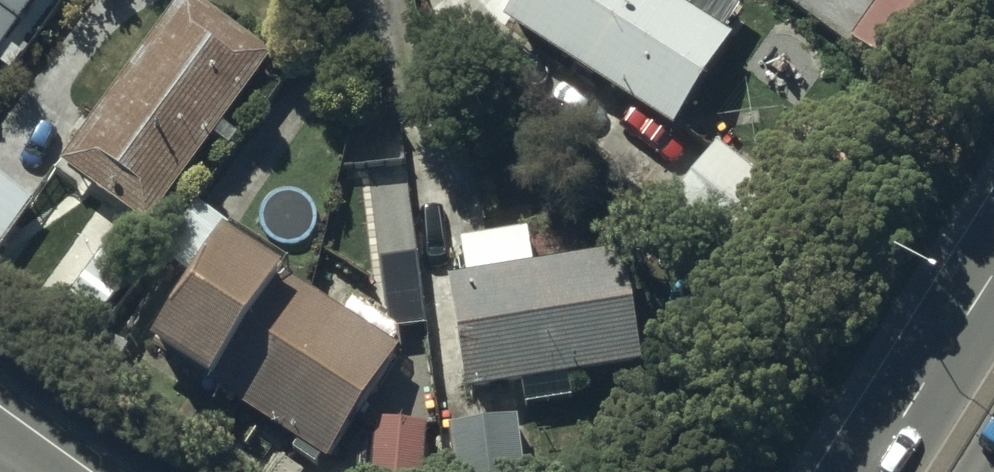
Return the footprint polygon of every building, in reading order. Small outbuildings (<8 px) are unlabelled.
[(39,0),(0,0),(0,56),(39,0)] [(503,32),(671,139),(729,47),(655,0),(524,0),(503,32)] [(849,47),(914,95),(964,26),(927,0),(883,0),(849,47)] [(184,6),(62,173),(144,237),(269,72),(184,6)] [(718,153),(664,216),(730,268),(781,202),(718,153)] [(31,210),(0,189),(0,254),(31,210)] [(466,288),(449,291),(469,405),(522,395),(526,413),(572,405),(568,384),(639,372),(620,263),(580,271),(573,233),(461,252),(466,288)] [(152,363),(211,404),(215,398),(325,471),(327,471),(402,365),(226,249),(152,363)] [(104,258),(59,316),(87,337),(131,280),(104,258)] [(449,436),(454,471),(524,471),(518,425),(449,436)] [(375,426),(371,471),(423,471),(427,431),(375,426)]
